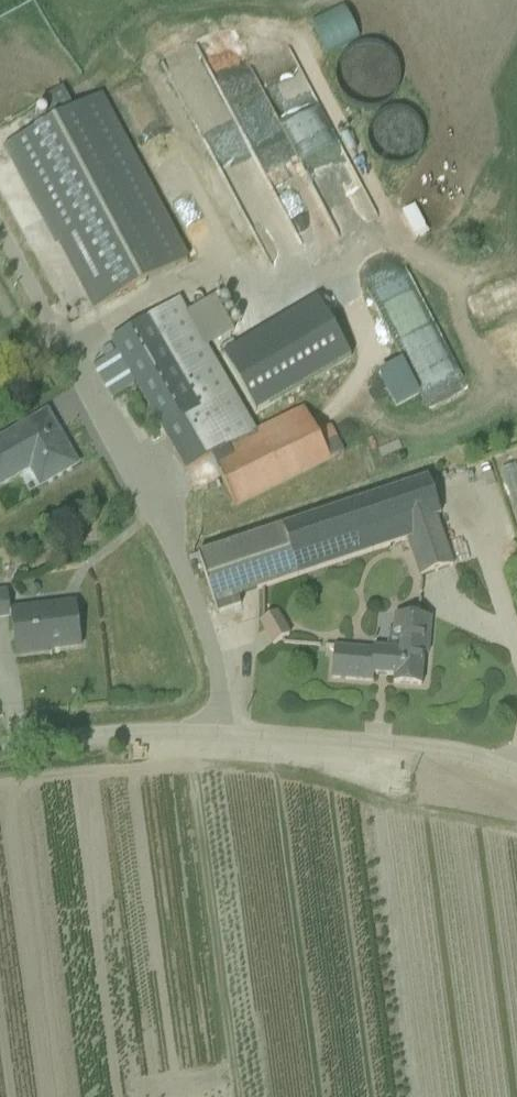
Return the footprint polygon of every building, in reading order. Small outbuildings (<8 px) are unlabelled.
[(181,87),(210,73),(200,54),(171,69),(181,87)] [(18,147),(95,318),(197,272),(120,101),(18,147)] [(246,123),(216,126),(219,160),(249,157),(246,123)] [(465,386),(414,268),(374,285),(425,404),(465,386)] [(190,310),(123,341),(188,478),(221,462),(244,512),(342,467),(315,411),(266,434),(259,419),(357,373),(342,341),(349,337),(335,308),(265,341),(261,330),(243,338),(227,304),(195,319),(190,310)] [(104,370),(117,401),(136,393),(124,362),(104,370)] [(52,409),(0,438),(0,489),(31,471),(42,490),(84,466),(52,409)] [(14,608),(12,593),(0,595),(0,610),(14,608)] [(51,656),(89,650),(84,603),(10,611),(15,658),(51,656)] [(354,618),(352,684),(389,685),(391,619),(354,618)]
